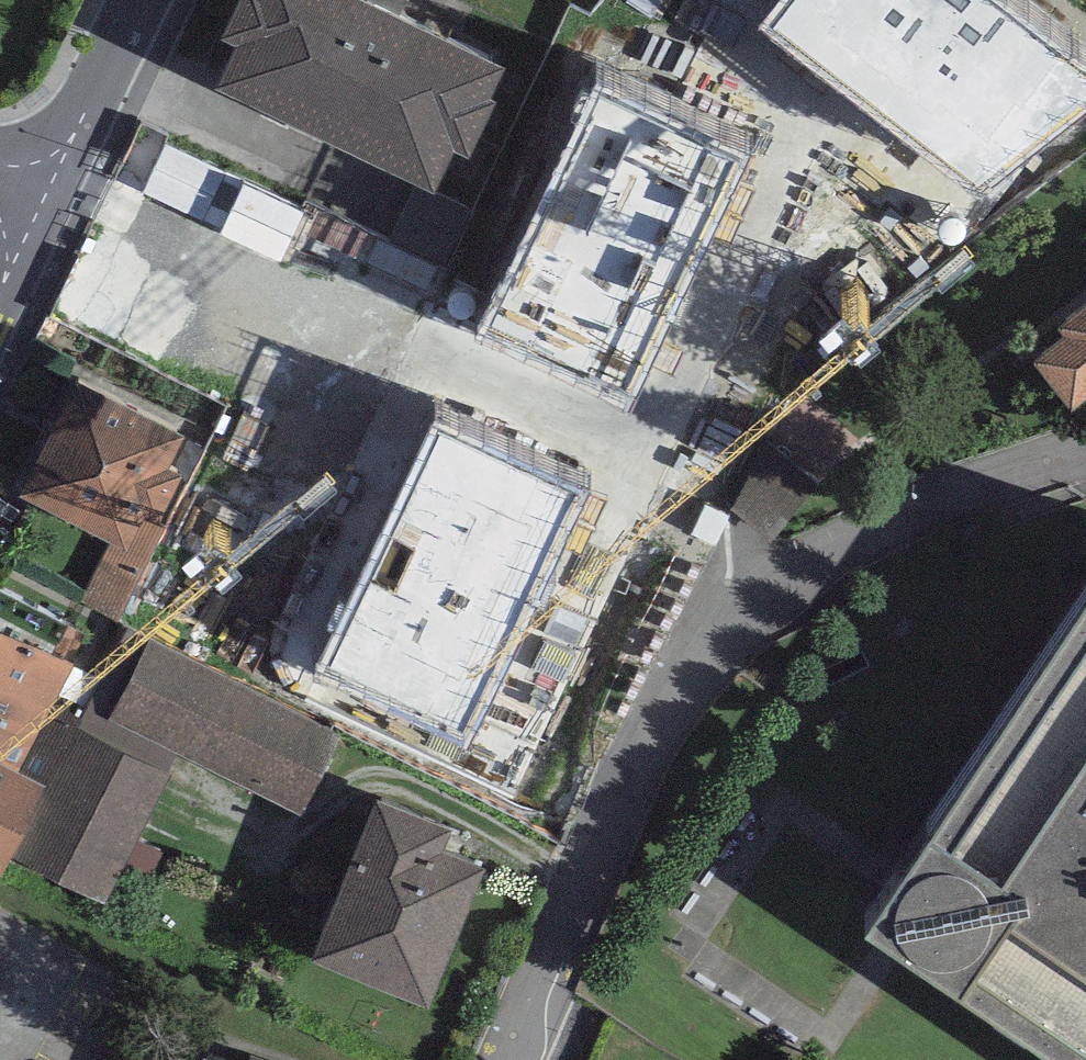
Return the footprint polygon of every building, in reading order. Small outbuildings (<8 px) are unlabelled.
[(368,0),(237,0),(221,35),(238,42),(217,85),(436,188),(455,148),(470,155),(497,98),(492,95),(506,65),(368,0)] [(1001,0),(782,0),(759,28),(982,190),(1085,111),(1085,61),(1001,0)] [(747,158),(587,86),(478,329),(638,400),(747,158)] [(399,248),(451,269),(474,216),(422,194),(399,248)] [(1058,310),(1065,320),(1033,345),(1071,393),(1085,382),(1085,288),(1058,310)] [(184,416),(76,363),(18,479),(127,533),(146,496),(158,502),(181,456),(167,449),(184,416)] [(592,471),(434,399),(319,649),(477,721),(592,471)] [(700,562),(628,525),(579,616),(652,655),(700,562)] [(865,899),(1085,1049),(1085,571),(865,899)] [(652,655),(579,616),(520,723),(594,762),(652,655)] [(109,708),(148,630),(124,618),(80,709),(84,711),(79,721),(167,763),(178,741),(109,708)] [(0,619),(0,863),(9,846),(45,776),(19,763),(54,696),(73,656),(0,619)] [(342,727),(148,630),(109,708),(178,741),(303,805),(342,727)] [(80,709),(54,696),(19,763),(45,776),(9,846),(106,896),(173,768),(167,763),(79,721),(84,711),(80,709)] [(451,810),(377,781),(312,944),(428,990),(484,849),(442,833),(451,810)]
